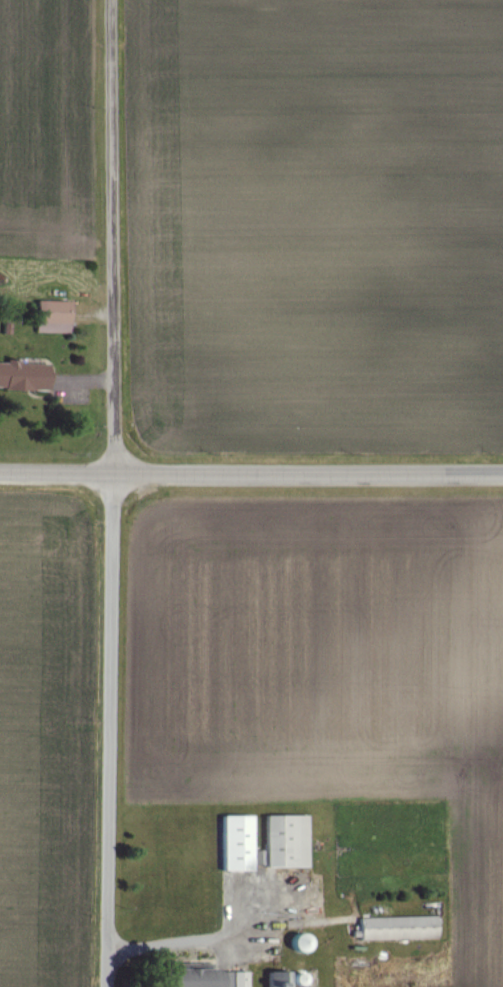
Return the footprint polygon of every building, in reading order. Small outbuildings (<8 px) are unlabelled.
[(36,333),(68,333),(68,302),(35,302),(36,333)] [(46,365),(0,363),(0,390),(46,392),(46,365)] [(220,816),(221,871),(252,871),(252,816),(220,816)] [(304,816),(264,816),(263,866),(294,867),(294,830),(303,830),(304,816)] [(358,918),(359,940),(436,938),(435,917),(358,918)] [(246,972),(210,971),(210,968),(170,966),(169,986),(245,986),(246,972)] [(273,975),(274,986),(286,986),(285,974),(273,975)]
